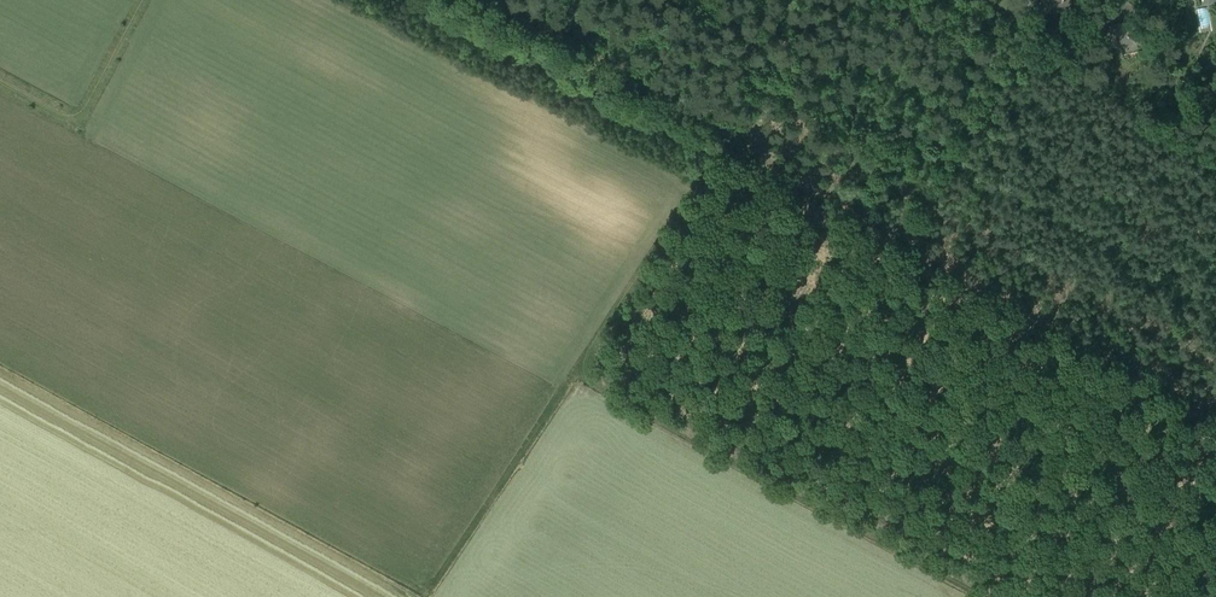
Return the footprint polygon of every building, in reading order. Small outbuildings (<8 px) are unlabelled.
[(1047,13),(1071,11),(1070,0),(1046,0),(1047,13)] [(1120,44),(1122,54),(1139,50),(1137,41),(1133,22),(1126,24),(1125,21),(1109,24),(1113,45),(1120,44)]
